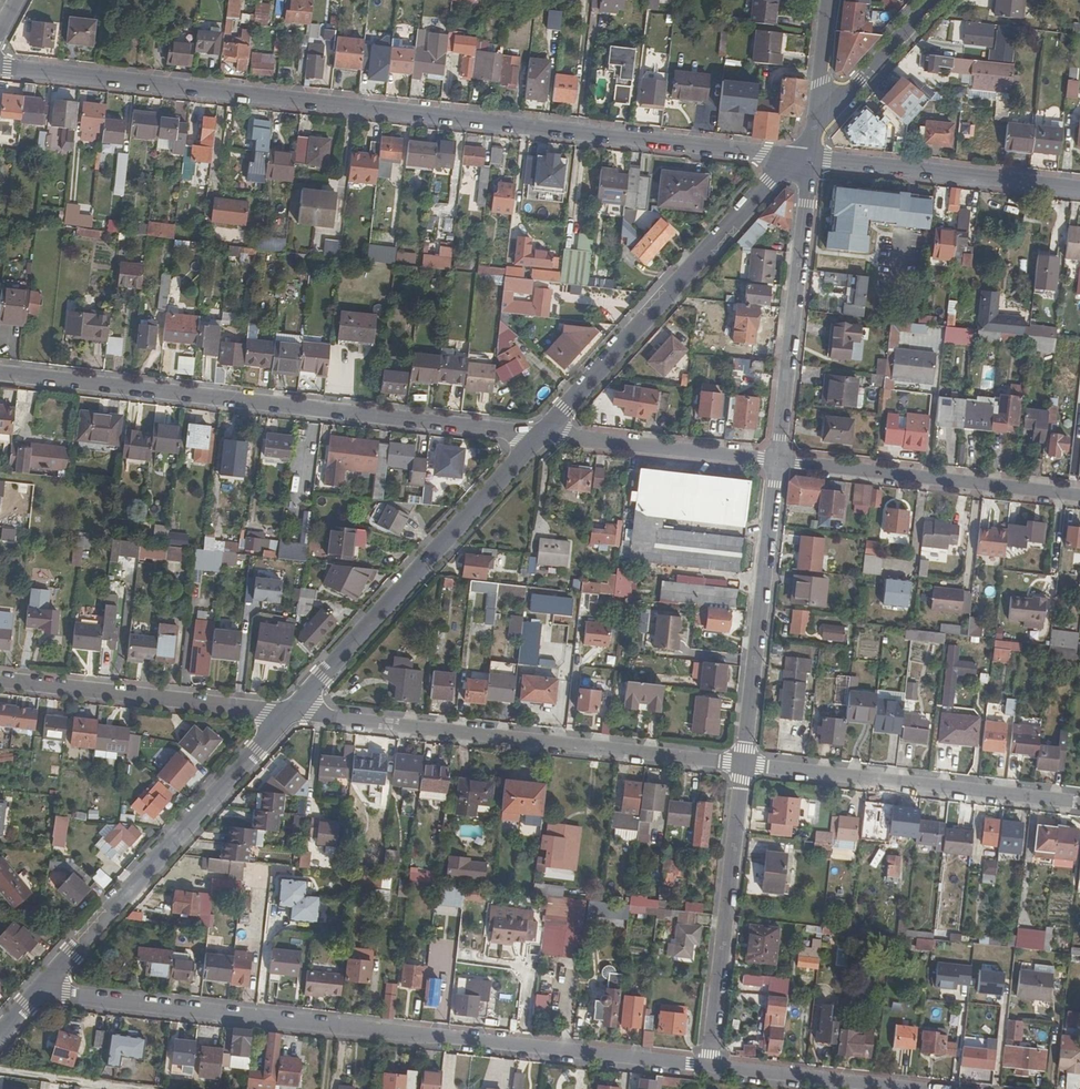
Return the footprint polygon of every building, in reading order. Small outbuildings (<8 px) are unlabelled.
[(228,18),(234,18),(240,19),(242,0),(230,0),(228,18)] [(314,0),(292,0),(291,13),(303,14),(304,3),(313,4),(314,0)] [(591,7),(600,8),(600,10),(618,12),(618,8),(623,9),(624,0),(592,0),(591,7)] [(777,1),(771,0),(770,0),(756,0),(753,24),(774,26),(777,1)] [(995,2),(994,16),(1021,18),(1023,0),(1000,0),(1000,3),(995,2)] [(312,14),(313,4),(304,3),(303,14),(312,14)] [(862,5),(844,3),(842,9),(862,11),(862,5)] [(271,6),(258,5),(255,26),(269,27),(271,6)] [(862,11),(842,9),(842,15),(843,15),(841,33),(869,36),(870,25),(861,24),(862,11)] [(303,14),(291,13),(287,12),(285,23),(306,25),(311,25),(312,14),(303,14)] [(96,22),(71,19),(67,44),(92,48),(96,22)] [(729,29),(742,31),(743,22),(730,21),(729,27),(729,29)] [(54,26),(32,23),(29,45),(51,48),(54,26)] [(722,26),(721,36),(728,37),(729,29),(729,27),(722,26)] [(994,29),(989,28),(975,27),(974,44),(992,46),(994,29)] [(425,79),(444,81),(447,53),(449,38),(426,36),(427,32),(421,31),(417,31),(416,46),(414,46),(414,49),(411,74),(411,80),(420,81),(420,74),(426,74),(425,79)] [(198,32),(196,51),(209,52),(209,55),(220,57),(222,34),(198,32)] [(779,55),(782,35),(757,33),(756,41),(754,64),(761,65),(780,68),(782,55),(779,55)] [(842,78),(878,37),(869,36),(841,33),(835,74),(842,78)] [(253,36),(247,35),(246,46),(228,45),(226,57),(240,59),(249,60),(250,48),(252,47),(253,36)] [(719,57),(726,57),(728,37),(721,36),(719,57)] [(447,53),(454,54),(455,38),(449,37),(449,38),(447,53)] [(472,78),(476,40),(455,38),(454,54),(464,55),(461,77),(472,79),(472,78)] [(364,49),(365,44),(337,40),(334,65),(349,67),(349,70),(362,71),(364,49)] [(472,79),(500,82),(502,56),(504,44),(476,40),(472,78),(472,79)] [(389,73),(411,74),(414,49),(403,48),(403,43),(393,42),(389,73)] [(193,47),(170,46),(169,64),(191,66),(193,47)] [(623,91),(615,90),(613,104),(629,106),(635,51),(611,48),(608,72),(615,73),(614,79),(616,79),(620,80),(619,87),(623,87),(623,91)] [(362,71),(362,72),(385,75),(388,52),(364,49),(362,71)] [(324,54),(309,52),(306,79),(321,80),(324,54)] [(262,64),(264,55),(253,54),(251,75),(272,76),(274,65),(262,64)] [(940,56),(927,54),(925,68),(939,70),(939,66),(940,56)] [(275,56),(264,55),(262,64),(274,65),(275,56)] [(298,71),(305,71),(307,56),(302,56),(300,56),(298,71)] [(500,82),(499,87),(506,88),(506,90),(515,90),(518,68),(510,67),(511,57),(502,56),(500,82)] [(940,56),(939,66),(968,69),(968,59),(940,56)] [(249,60),(240,59),(238,72),(247,73),(249,60)] [(976,70),(977,59),(968,59),(968,69),(976,70)] [(1011,87),(1014,63),(977,59),(976,70),(975,83),(1011,87)] [(530,61),(525,98),(545,101),(548,76),(541,75),(542,62),(530,61)] [(541,75),(548,76),(549,63),(542,62),(541,75)] [(1079,66),(1070,65),(1069,77),(1078,77),(1079,66)] [(681,99),(704,102),(707,77),(674,74),(671,98),(681,99)] [(364,76),(363,91),(370,91),(371,77),(364,76)] [(556,77),(554,101),(573,104),(576,79),(556,77)] [(1068,79),(1066,96),(1078,97),(1079,80),(1068,79)] [(803,112),(806,83),(782,80),(780,103),(757,100),(755,111),(752,138),(778,141),(780,116),(796,119),(803,112)] [(639,107),(664,109),(667,84),(642,81),(639,107)] [(718,113),(752,117),(757,86),(722,81),(718,113)] [(35,100),(37,85),(25,84),(23,98),(21,120),(20,125),(42,127),(45,101),(35,100)] [(923,108),(909,88),(892,100),(907,120),(923,108)] [(79,92),(72,92),(70,103),(78,104),(79,92)] [(21,120),(23,98),(4,96),(2,118),(21,120)] [(70,103),(55,101),(54,113),(64,114),(63,120),(66,121),(65,128),(64,141),(73,142),(78,104),(70,103)] [(878,118),(887,107),(884,104),(875,115),(878,118)] [(104,121),(105,111),(100,111),(100,107),(85,105),(83,130),(98,132),(98,130),(103,131),(104,121)] [(893,152),(904,153),(906,123),(887,107),(878,118),(875,115),(865,106),(844,128),(851,144),(860,145),(860,149),(884,151),(885,140),(894,140),(893,152)] [(64,114),(54,113),(53,127),(65,128),(66,121),(63,120),(64,114)] [(159,139),(162,116),(133,113),(131,136),(159,139)] [(185,155),(186,145),(188,125),(179,124),(180,121),(171,120),(172,116),(162,115),(162,116),(159,139),(175,140),(173,150),(173,154),(185,155)] [(212,163),(217,120),(205,119),(201,147),(186,145),(185,155),(183,175),(194,176),(196,161),(212,163)] [(126,124),(104,121),(103,131),(102,142),(123,145),(126,124)] [(269,151),(272,123),(255,121),(253,140),(257,141),(255,165),(250,165),(248,181),(266,182),(266,175),(269,154),(269,151)] [(920,141),(951,144),(953,124),(930,122),(930,125),(930,129),(921,129),(920,136),(920,141)] [(972,137),(974,125),(961,122),(958,134),(972,137)] [(907,135),(917,136),(918,124),(908,123),(907,135)] [(930,129),(930,125),(918,124),(917,136),(920,136),(921,129),(930,129)] [(1031,151),(1031,150),(1034,127),(1007,124),(1004,147),(1031,151)] [(1031,150),(1060,153),(1062,129),(1034,126),(1034,127),(1031,150)] [(48,136),(48,134),(41,134),(39,153),(46,153),(46,149),(48,136)] [(56,137),(48,136),(46,149),(54,150),(56,137)] [(297,154),(296,164),(328,167),(332,141),(299,137),(297,154)] [(175,140),(159,139),(158,149),(173,150),(175,140)] [(380,161),(378,177),(393,178),(395,163),(402,163),(404,142),(382,139),(381,143),(380,161)] [(73,142),(64,141),(63,149),(72,150),(73,142)] [(457,144),(438,141),(437,145),(435,166),(454,168),(457,144)] [(380,161),(381,143),(372,142),(371,156),(353,154),(350,181),(377,184),(378,177),(380,161)] [(435,166),(437,145),(410,142),(407,166),(434,169),(435,166)] [(486,150),(465,147),(463,165),(484,167),(486,150)] [(503,148),(493,147),(491,164),(501,165),(503,148)] [(269,154),(266,175),(294,179),(296,164),(297,154),(285,153),(285,156),(269,154)] [(548,158),(539,157),(535,192),(564,195),(568,161),(559,160),(560,157),(548,155),(548,158)] [(125,189),(129,156),(120,156),(117,188),(125,189)] [(640,176),(641,165),(630,164),(629,176),(626,201),(637,202),(640,176)] [(488,195),(491,167),(484,167),(481,195),(488,195)] [(600,201),(626,203),(626,201),(629,176),(616,175),(612,174),(613,170),(604,169),(600,201)] [(661,205),(699,209),(701,197),(709,197),(710,188),(704,187),(705,177),(678,175),(678,173),(663,171),(661,183),(663,183),(661,205)] [(637,202),(648,204),(651,177),(640,176),(637,202)] [(514,211),(517,185),(499,184),(499,188),(496,188),(494,209),(514,211)] [(961,188),(953,187),(950,211),(959,211),(961,188)] [(930,198),(833,188),(826,250),(865,254),(868,225),(927,232),(930,198)] [(785,190),(760,219),(790,234),(794,196),(785,190)] [(339,195),(303,192),(299,224),(335,228),(339,195)] [(250,203),(215,199),(213,223),(247,227),(250,203)] [(626,203),(624,220),(634,229),(636,209),(648,211),(648,204),(637,202),(626,201),(626,203)] [(960,209),(957,231),(954,259),(954,263),(972,265),(974,247),(965,246),(965,242),(967,242),(968,232),(970,232),(972,211),(960,209)] [(79,212),(67,211),(65,228),(77,229),(93,231),(94,222),(94,219),(78,217),(79,212)] [(652,257),(658,251),(644,238),(634,229),(624,220),(621,245),(636,246),(632,251),(649,266),(655,259),(652,257)] [(644,238),(658,251),(665,245),(667,247),(678,235),(661,220),(644,238)] [(93,231),(102,232),(103,223),(94,222),(93,231)] [(150,223),(148,237),(158,238),(160,224),(150,223)] [(765,232),(756,223),(735,247),(750,249),(765,232)] [(158,238),(176,240),(177,227),(160,224),(158,238)] [(1070,227),(1066,257),(1079,258),(1079,228),(1070,227)] [(93,231),(77,229),(77,237),(101,240),(103,232),(102,232),(93,231)] [(954,259),(957,231),(936,229),(933,257),(954,259)] [(581,234),(579,252),(592,253),(594,235),(581,234)] [(287,241),(259,238),(258,249),(286,253),(287,241)] [(529,260),(530,253),(531,242),(520,240),(518,259),(529,260)] [(341,259),(343,243),(326,241),(324,257),(341,259)] [(257,256),(258,249),(230,246),(229,256),(237,256),(238,253),(257,256)] [(396,265),(397,253),(370,250),(368,262),(396,265)] [(561,283),(588,286),(592,253),(579,252),(565,250),(561,283)] [(777,252),(754,250),(750,283),(773,286),(777,252)] [(417,255),(397,253),(396,265),(405,266),(405,263),(416,264),(417,255)] [(553,255),(530,253),(529,260),(518,259),(517,265),(556,271),(557,265),(552,264),(553,255)] [(1049,255),(1039,254),(1034,290),(1042,291),(1046,292),(1046,284),(1055,285),(1058,256),(1049,255)] [(323,266),(340,268),(341,259),(324,257),(323,266)] [(424,268),(441,270),(443,261),(425,258),(424,268)] [(441,270),(452,271),(452,262),(446,261),(443,261),(441,270)] [(121,287),(142,289),(145,268),(123,265),(121,287)] [(409,286),(422,287),(424,268),(411,267),(409,286)] [(507,270),(480,267),(479,274),(507,278),(507,270)] [(1077,277),(1077,269),(1067,268),(1066,276),(1077,277)] [(507,270),(507,278),(533,280),(536,280),(537,274),(507,270)] [(845,272),(824,270),(823,280),(844,282),(845,272)] [(843,302),(842,314),(864,316),(865,307),(868,275),(856,273),(853,303),(843,302)] [(760,306),(770,307),(772,288),(748,285),(746,304),(760,306)] [(406,313),(419,315),(422,287),(409,286),(406,313)] [(27,324),(28,316),(29,304),(30,294),(30,291),(3,288),(0,312),(0,321),(27,324)] [(552,291),(538,290),(536,304),(551,305),(552,291)] [(1001,331),(1022,334),(1024,319),(996,315),(999,293),(984,292),(979,329),(1001,331)] [(29,304),(39,306),(40,295),(30,294),(29,304)] [(167,311),(166,321),(176,322),(177,306),(175,306),(175,301),(174,301),(174,295),(169,294),(167,311)] [(958,301),(949,300),(948,312),(957,313),(958,301)] [(511,315),(512,303),(504,302),(502,314),(511,315)] [(746,304),(738,303),(734,342),(755,345),(760,306),(746,304)] [(29,304),(28,316),(37,318),(39,306),(29,304)] [(109,341),(109,339),(111,316),(97,314),(96,316),(71,314),(68,335),(94,338),(94,340),(109,341)] [(377,317),(342,314),(340,341),(374,343),(377,317)] [(501,322),(509,330),(511,315),(502,314),(501,322)] [(948,315),(946,326),(959,327),(960,321),(954,320),(955,315),(948,315)] [(920,322),(935,324),(936,317),(920,316),(920,322)] [(159,323),(150,322),(149,328),(142,327),(140,348),(156,350),(159,323)] [(498,372),(505,383),(523,372),(517,362),(519,361),(509,344),(518,338),(509,330),(501,322),(497,351),(497,356),(504,369),(498,372)] [(165,330),(164,341),(198,345),(199,330),(194,330),(194,333),(175,331),(175,325),(169,324),(169,330),(165,330)] [(850,326),(832,324),(831,338),(830,337),(828,356),(847,358),(850,326)] [(1036,335),(1057,338),(1058,327),(1030,324),(1029,331),(1029,335),(1036,335)] [(959,327),(946,326),(945,339),(973,342),(975,329),(959,327)] [(566,327),(565,335),(581,350),(598,334),(593,330),(566,327)] [(695,327),(687,327),(686,341),(694,342),(695,327)] [(198,345),(197,348),(207,349),(206,357),(218,359),(222,329),(210,328),(210,329),(199,328),(199,330),(198,345)] [(565,335),(547,355),(563,370),(581,350),(565,335)] [(688,351),(673,338),(650,362),(666,377),(688,351)] [(109,341),(106,361),(115,363),(116,356),(123,356),(125,341),(109,339),(109,341)] [(247,347),(245,365),(274,368),(276,346),(276,344),(248,340),(247,347)] [(317,376),(328,378),(332,346),(304,343),(303,348),(301,371),(317,373),(317,376)] [(222,366),(245,369),(245,365),(247,347),(224,344),(222,366)] [(274,368),(273,376),(282,377),(282,374),(300,376),(301,371),(303,348),(276,346),(274,368)] [(936,353),(895,348),(892,378),(933,383),(936,353)] [(414,355),(411,380),(439,383),(442,358),(414,355)] [(193,375),(194,357),(177,356),(176,374),(193,375)] [(469,363),(489,366),(490,359),(470,357),(470,361),(469,363)] [(442,358),(439,383),(467,386),(469,363),(470,361),(442,358)] [(888,375),(889,360),(877,359),(876,374),(888,375)] [(750,371),(751,361),(734,360),(733,371),(750,372),(750,371)] [(480,391),(492,393),(496,367),(489,366),(469,363),(467,386),(480,388),(480,391)] [(765,364),(754,363),(753,371),(764,372),(765,364)] [(217,368),(216,384),(225,385),(227,373),(223,369),(217,368)] [(384,373),(382,392),(406,395),(408,376),(384,373)] [(828,386),(826,403),(854,406),(857,377),(827,374),(825,386),(828,386)] [(993,405),(990,426),(1001,427),(1001,422),(1006,422),(1017,423),(1021,384),(1009,382),(1008,396),(994,395),(993,405)] [(891,388),(883,387),(881,408),(884,408),(886,396),(890,397),(891,388)] [(661,392),(625,388),(625,395),(615,395),(614,406),(627,408),(626,415),(650,417),(651,410),(659,410),(661,392)] [(699,416),(721,418),(723,395),(702,393),(699,416)] [(728,418),(730,396),(723,395),(721,418),(728,418)] [(935,421),(964,424),(966,403),(967,399),(938,396),(935,421)] [(1050,396),(1049,405),(1056,405),(1057,397),(1050,396)] [(761,399),(738,397),(734,427),(757,429),(761,399)] [(964,424),(990,427),(990,426),(993,405),(966,403),(964,424)] [(1049,407),(1046,432),(1051,432),(1054,433),(1055,419),(1056,405),(1049,405),(1049,407)] [(1033,439),(1045,439),(1046,432),(1049,407),(1042,406),(1042,409),(1021,407),(1019,425),(1034,427),(1033,439)] [(0,407),(0,433),(13,434),(15,408),(0,407)] [(121,414),(79,409),(76,440),(117,444),(121,414)] [(925,446),(928,418),(906,416),(905,429),(897,429),(898,414),(888,413),(885,441),(903,443),(925,446)] [(850,443),(852,420),(825,418),(823,441),(850,443)] [(153,433),(151,449),(178,453),(181,428),(154,425),(153,433)] [(194,461),(204,463),(209,428),(189,425),(186,447),(196,448),(194,461)] [(153,433),(125,430),(122,456),(149,459),(151,449),(153,433)] [(1049,453),(1058,455),(1059,448),(1065,448),(1066,435),(1060,435),(1060,433),(1054,433),(1051,432),(1049,453)] [(280,462),(289,463),(292,437),(267,434),(265,456),(280,458),(280,462)] [(344,470),(374,472),(372,497),(384,498),(388,466),(390,446),(380,445),(370,444),(370,441),(357,440),(357,442),(347,442),(347,439),(336,438),(335,448),(329,447),(326,485),(342,486),(344,470)] [(221,463),(244,466),(247,443),(224,440),(221,463)] [(64,447),(31,442),(30,445),(28,466),(61,470),(64,447)] [(413,469),(414,454),(415,445),(391,442),(390,446),(388,466),(413,469)] [(28,466),(30,445),(12,443),(10,465),(14,465),(13,473),(27,474),(28,466)] [(462,452),(440,449),(437,474),(459,476),(462,452)] [(425,479),(428,456),(414,454),(413,469),(413,478),(425,479)] [(1030,474),(1041,475),(1043,458),(1032,457),(1030,474)] [(591,473),(569,470),(567,490),(589,492),(591,473)] [(606,472),(596,471),(594,489),(603,490),(606,472)] [(636,501),(636,507),(630,561),(741,574),(745,539),(657,530),(658,513),(746,522),(751,483),(640,471),(639,484),(636,501)] [(789,480),(786,502),(798,503),(799,498),(814,500),(817,478),(797,476),(789,480)] [(845,481),(817,478),(814,500),(820,501),(820,506),(819,515),(841,517),(845,481)] [(853,504),(870,505),(870,504),(872,488),(872,484),(857,482),(855,482),(853,504)] [(422,505),(431,506),(433,486),(424,485),(423,499),(422,505)] [(879,505),(881,489),(872,488),(870,504),(879,505)] [(29,527),(31,493),(22,492),(20,527),(29,527)] [(108,509),(110,495),(100,493),(98,508),(108,509)] [(422,505),(423,499),(410,497),(409,503),(415,504),(422,505)] [(379,525),(399,535),(415,504),(409,503),(400,502),(398,502),(393,502),(384,516),(382,515),(379,519),(382,520),(379,525)] [(884,530),(906,533),(908,510),(886,508),(884,530)] [(12,511),(0,510),(0,527),(10,528),(12,511)] [(192,529),(201,531),(203,517),(194,515),(192,529)] [(935,522),(924,521),(921,544),(948,547),(948,543),(957,543),(958,524),(952,524),(952,521),(939,519),(938,522),(935,522)] [(1026,525),(1008,523),(1007,528),(1006,537),(1043,541),(1045,522),(1026,520),(1026,525)] [(598,545),(598,551),(607,552),(608,547),(619,548),(622,522),(618,522),(616,527),(606,526),(606,533),(593,531),(591,545),(598,545)] [(1067,525),(1065,543),(1079,545),(1079,527),(1067,525)] [(215,526),(215,533),(214,542),(223,542),(225,527),(215,526)] [(351,559),(355,529),(331,526),(327,557),(351,559)] [(997,530),(979,528),(977,552),(1004,555),(1006,537),(1007,528),(998,527),(997,530)] [(2,528),(1,540),(15,542),(16,529),(2,528)] [(239,544),(242,528),(234,528),(232,543),(239,544)] [(215,533),(205,531),(204,540),(203,548),(203,550),(222,552),(238,554),(239,544),(232,543),(223,542),(214,542),(215,533)] [(167,545),(187,546),(188,533),(167,532),(167,545)] [(264,551),(263,557),(274,558),(276,540),(264,539),(265,534),(248,532),(246,549),(264,551)] [(800,535),(796,568),(819,571),(822,536),(800,535)] [(876,554),(878,541),(867,539),(865,553),(876,554)] [(138,562),(140,543),(112,540),(110,565),(118,566),(118,559),(138,562)] [(541,541),(539,564),(567,568),(570,544),(541,541)] [(291,560),(305,562),(306,553),(307,545),(278,542),(276,558),(291,560)] [(166,558),(167,546),(155,545),(154,557),(166,558)] [(184,548),(167,546),(166,558),(182,560),(184,548)] [(83,548),(74,547),(72,566),(81,567),(83,548)] [(497,551),(482,550),(481,557),(466,555),(463,577),(485,579),(487,568),(491,568),(492,558),(496,558),(497,551)] [(222,552),(220,564),(236,566),(238,554),(222,552)] [(881,571),(883,555),(865,554),(863,571),(879,573),(881,571)] [(918,575),(927,575),(928,560),(920,559),(918,575)] [(539,564),(529,563),(528,575),(538,576),(539,564)] [(371,570),(371,569),(332,565),(325,585),(355,600),(371,570)] [(633,572),(617,569),(616,577),(614,597),(626,598),(630,599),(633,572)] [(824,578),(794,575),(792,593),(795,593),(794,601),(821,605),(824,578)] [(614,597),(616,577),(609,577),(607,586),(583,583),(581,593),(614,597)] [(282,581),(255,578),(253,599),(280,602),(282,581)] [(883,605),(908,608),(910,581),(887,578),(883,605)] [(453,581),(443,580),(442,587),(452,588),(453,581)] [(499,583),(471,580),(470,591),(487,593),(498,594),(499,583)] [(673,603),(676,585),(661,583),(659,601),(665,602),(673,603)] [(696,605),(702,606),(709,607),(730,609),(730,608),(735,608),(737,593),(732,592),(733,588),(698,584),(697,587),(676,585),(673,603),(685,604),(696,605)] [(239,604),(241,588),(225,586),(223,602),(239,604)] [(931,608),(960,612),(963,590),(933,587),(931,608)] [(31,609),(29,609),(27,627),(44,629),(44,633),(56,634),(58,612),(49,611),(51,591),(33,589),(31,609)] [(299,599),(315,600),(316,590),(300,589),(299,599)] [(486,610),(496,611),(498,594),(487,593),(486,610)] [(111,596),(106,595),(106,597),(104,608),(102,627),(101,642),(115,644),(116,632),(112,632),(116,600),(110,600),(111,596)] [(574,600),(533,595),(532,605),(572,610),(574,600)] [(1037,599),(1032,598),(1012,596),(1010,618),(1044,621),(1046,596),(1037,596),(1037,599)] [(636,608),(637,599),(630,599),(626,598),(625,607),(636,608)] [(702,606),(701,612),(708,613),(706,630),(728,632),(730,611),(709,609),(709,607),(702,606)] [(309,650),(336,619),(324,608),(303,631),(299,642),(309,650)] [(806,611),(792,609),(790,631),(803,633),(806,611)] [(510,615),(508,633),(519,634),(521,617),(510,615)] [(680,631),(682,617),(658,615),(654,648),(678,650),(680,636),(680,631)] [(10,651),(13,617),(0,616),(0,650),(10,651)] [(275,658),(289,660),(294,627),(261,622),(257,649),(276,652),(275,658)] [(541,625),(523,622),(518,664),(536,666),(541,625)] [(611,624),(586,622),(584,643),(608,646),(611,624)] [(940,631),(945,631),(959,633),(960,625),(941,623),(940,631)] [(75,624),(72,646),(100,650),(101,642),(102,627),(75,624)] [(154,660),(154,661),(171,663),(174,637),(177,637),(177,627),(158,625),(157,638),(154,660)] [(844,627),(824,625),(822,639),(842,641),(844,627)] [(959,633),(967,634),(968,626),(960,625),(959,633)] [(917,640),(944,643),(945,631),(940,631),(918,628),(917,640)] [(1078,644),(1078,640),(1079,632),(1051,629),(1050,641),(1078,644)] [(210,655),(238,658),(240,635),(213,632),(213,635),(210,655)] [(194,674),(208,676),(210,655),(213,635),(206,634),(205,642),(193,641),(192,651),(196,651),(194,674)] [(129,635),(127,657),(143,659),(154,660),(157,638),(129,635)] [(1004,658),(1006,647),(1007,638),(996,637),(994,658),(1004,658)] [(1019,649),(1020,640),(1007,638),(1006,647),(1019,649)] [(1078,647),(1050,643),(1049,653),(1076,657),(1078,647)] [(959,647),(949,646),(943,704),(953,705),(956,675),(975,677),(977,662),(958,660),(959,647)] [(256,655),(275,658),(276,652),(257,649),(256,655)] [(780,716),(803,718),(809,660),(789,658),(787,680),(784,680),(780,716)] [(396,687),(395,699),(418,703),(421,673),(409,671),(410,661),(393,659),(392,669),(387,669),(383,673),(384,678),(396,687)] [(724,692),(727,665),(703,662),(703,663),(702,680),(701,689),(724,692)] [(702,680),(703,663),(693,663),(692,679),(702,680)] [(920,668),(911,667),(910,677),(919,678),(920,668)] [(485,680),(487,674),(472,671),(471,678),(485,680)] [(433,672),(430,697),(450,699),(453,675),(433,672)] [(517,679),(489,676),(488,683),(486,700),(514,703),(517,679)] [(522,700),(556,704),(558,682),(524,678),(522,700)] [(465,701),(486,704),(486,700),(488,683),(468,680),(465,701)] [(664,685),(628,682),(627,682),(624,709),(637,710),(638,704),(649,705),(648,711),(661,713),(664,685)] [(844,682),(841,707),(847,708),(849,689),(850,683),(844,682)] [(919,685),(909,684),(907,699),(917,700),(919,685)] [(846,716),(873,718),(876,699),(876,692),(849,689),(847,708),(846,716)] [(607,694),(581,691),(579,710),(599,712),(600,701),(604,701),(604,698),(607,699),(607,694)] [(876,699),(895,701),(896,693),(876,691),(876,692),(876,699)] [(895,701),(904,702),(905,694),(896,693),(895,701)] [(722,700),(699,697),(695,732),(717,735),(719,719),(720,719),(722,700)] [(1004,713),(1014,714),(1015,698),(1006,697),(1004,713)] [(872,726),(901,730),(904,702),(895,701),(876,699),(873,718),(872,726)] [(16,708),(0,706),(0,727),(14,728),(16,709),(16,708)] [(36,711),(16,709),(14,728),(34,730),(36,711)] [(939,740),(955,741),(955,738),(975,740),(978,717),(942,713),(939,740)] [(903,724),(919,725),(920,719),(913,719),(913,715),(904,714),(903,724)] [(42,740),(63,742),(66,719),(45,716),(42,740)] [(820,740),(840,742),(843,719),(822,716),(820,740)] [(604,717),(602,735),(610,736),(612,717),(604,717)] [(902,737),(927,740),(929,718),(920,718),(920,719),(919,725),(903,724),(902,737)] [(96,726),(97,722),(74,719),(71,745),(94,748),(96,726)] [(985,720),(982,747),(1003,750),(1005,730),(994,728),(995,721),(985,720)] [(1010,750),(1037,753),(1038,745),(1040,726),(1013,723),(1010,750)] [(129,735),(129,731),(96,726),(94,748),(94,749),(126,754),(129,735)] [(178,746),(200,764),(220,741),(206,729),(202,734),(194,727),(178,746)] [(1058,767),(1064,768),(1068,732),(1061,731),(1059,747),(1038,745),(1037,753),(1036,766),(1058,769),(1058,767)] [(125,759),(132,760),(135,760),(137,736),(129,735),(126,754),(125,759)] [(13,761),(11,751),(0,752),(0,762),(13,761)] [(373,760),(373,753),(355,752),(354,758),(373,760)] [(375,784),(380,754),(373,753),(373,760),(354,758),(354,760),(351,779),(351,782),(375,784)] [(186,781),(194,769),(176,754),(157,777),(172,788),(182,777),(186,781)] [(380,754),(375,784),(382,785),(385,755),(380,754)] [(354,760),(321,757),(319,775),(334,777),(351,779),(354,760)] [(395,758),(392,784),(420,787),(423,767),(423,764),(408,763),(409,759),(395,758)] [(306,796),(308,781),(304,780),(287,765),(274,780),(271,777),(257,792),(259,792),(262,793),(283,794),(286,795),(306,796)] [(420,787),(420,792),(447,794),(449,770),(423,767),(420,787)] [(172,788),(177,791),(186,781),(182,777),(172,788)] [(15,781),(14,793),(28,795),(29,783),(15,781)] [(491,786),(461,782),(457,815),(473,816),(474,805),(489,806),(491,786)] [(543,817),(546,787),(505,782),(501,812),(543,817)] [(641,810),(644,785),(627,783),(624,814),(640,816),(641,810)] [(665,785),(644,783),(644,785),(641,810),(640,816),(640,818),(649,819),(650,810),(662,811),(665,785)] [(278,814),(280,814),(281,814),(283,794),(262,793),(260,812),(278,814)] [(768,821),(796,824),(798,796),(774,794),(772,811),(769,811),(768,821)] [(152,819),(166,803),(158,796),(153,801),(147,796),(142,801),(148,807),(144,812),(152,819)] [(864,801),(863,819),(876,820),(878,803),(864,801)] [(692,805),(670,802),(667,826),(689,828),(692,805)] [(711,804),(698,803),(694,847),(707,848),(711,804)] [(257,830),(276,832),(278,814),(260,812),(257,812),(255,811),(253,830),(254,830),(257,830)] [(74,820),(85,821),(86,814),(75,813),(74,820)] [(640,818),(640,816),(624,814),(613,813),(612,829),(639,833),(640,821),(640,818)] [(859,818),(840,815),(838,835),(857,837),(859,818)] [(67,819),(54,818),(50,845),(63,846),(67,819)] [(946,821),(919,818),(916,841),(943,844),(945,827),(946,821)] [(1001,824),(1002,819),(986,818),(983,843),(999,844),(1001,824)] [(335,846),(337,826),(319,825),(319,821),(311,820),(309,837),(318,838),(317,844),(326,845),(335,846)] [(649,822),(640,821),(639,833),(638,837),(648,838),(649,822)] [(1013,825),(1001,824),(999,844),(999,849),(1020,850),(1024,822),(1014,821),(1013,825)] [(1055,850),(1058,826),(1038,824),(1035,849),(1055,850)] [(122,840),(129,846),(139,834),(131,827),(126,832),(119,825),(112,832),(111,831),(104,840),(102,838),(95,846),(111,861),(117,855),(112,850),(122,840)] [(1078,827),(1058,825),(1058,826),(1055,850),(1055,854),(1073,856),(1074,856),(1078,827)] [(973,830),(945,827),(943,844),(942,850),(970,853),(973,830)] [(250,830),(231,828),(229,844),(248,846),(251,846),(253,847),(254,830),(253,830),(250,830)] [(551,839),(544,838),(541,868),(579,871),(583,830),(552,828),(551,839)] [(833,835),(833,832),(830,832),(817,831),(816,840),(832,842),(833,836),(833,835)] [(119,857),(129,846),(122,840),(112,850),(117,855),(119,857)] [(229,844),(226,844),(224,844),(223,861),(243,863),(244,863),(246,863),(248,846),(229,844)] [(309,869),(311,852),(301,851),(301,852),(299,868),(309,869)] [(61,863),(62,855),(49,854),(48,862),(61,863)] [(398,855),(386,854),(384,876),(396,877),(398,855)] [(884,875),(884,878),(900,880),(902,855),(890,854),(888,875),(884,875)] [(1073,856),(1055,854),(1054,856),(1054,861),(1072,863),(1073,856)] [(766,855),(765,864),(784,866),(785,857),(766,855)] [(95,858),(87,857),(86,865),(94,866),(95,858)] [(470,860),(448,857),(445,877),(485,883),(487,865),(469,863),(470,860)] [(13,909),(30,895),(2,858),(0,859),(0,893),(13,909)] [(219,860),(203,858),(201,872),(228,875),(241,877),(243,863),(223,861),(219,860)] [(984,873),(996,874),(997,859),(985,858),(984,873)] [(678,865),(664,863),(662,877),(665,877),(664,887),(675,888),(676,878),(682,878),(682,871),(677,871),(678,865)] [(784,866),(765,864),(762,889),(784,891),(785,882),(783,882),(784,866)] [(47,881),(55,887),(69,873),(62,866),(47,881)] [(271,866),(270,877),(275,878),(276,872),(291,873),(291,868),(271,866)] [(99,868),(91,877),(103,889),(112,880),(99,868)] [(427,882),(427,872),(410,872),(409,881),(427,882)] [(995,883),(996,874),(984,873),(983,881),(995,883)] [(74,906),(94,884),(83,875),(78,880),(72,875),(57,891),(74,906)] [(228,875),(227,881),(235,882),(235,887),(229,886),(228,896),(238,897),(241,877),(228,875)] [(359,877),(357,885),(381,887),(382,879),(359,877)] [(278,906),(291,908),(304,897),(305,883),(281,881),(278,906)] [(398,898),(407,899),(409,882),(400,881),(398,898)] [(544,895),(562,897),(563,888),(536,885),(535,891),(545,892),(544,895)] [(437,907),(462,908),(462,889),(438,888),(437,907)] [(373,902),(389,903),(390,890),(374,889),(373,902)] [(667,890),(659,889),(657,910),(665,911),(667,890)] [(198,895),(175,893),(173,912),(196,915),(198,895)] [(241,910),(249,911),(250,897),(243,896),(241,910)] [(304,897),(291,908),(290,920),(316,923),(318,899),(304,897)] [(540,956),(561,958),(564,932),(567,909),(568,900),(547,897),(544,930),(540,956)] [(630,907),(602,904),(589,902),(588,916),(629,920),(630,907)] [(686,905),(685,913),(695,914),(702,915),(703,907),(686,905)] [(901,907),(898,933),(906,934),(907,928),(909,908),(901,907)] [(564,932),(561,958),(579,960),(585,911),(567,909),(564,932)] [(139,921),(141,913),(131,910),(128,917),(139,921)] [(694,928),(695,914),(685,913),(679,912),(675,946),(674,957),(674,958),(693,959),(695,945),(698,945),(700,929),(694,928)] [(248,915),(238,915),(238,925),(248,925),(248,915)] [(497,919),(494,945),(503,946),(503,949),(514,950),(514,947),(524,947),(526,925),(521,925),(522,920),(506,918),(505,920),(497,919)] [(35,944),(28,938),(30,936),(23,928),(20,930),(13,923),(0,937),(0,945),(16,960),(26,950),(28,952),(35,944)] [(175,926),(164,925),(164,932),(174,933),(175,926)] [(526,925),(524,947),(535,948),(538,927),(526,925)] [(755,959),(774,961),(778,926),(759,925),(755,959)] [(917,936),(932,937),(933,931),(907,928),(906,934),(917,936)] [(1034,930),(1018,928),(1016,947),(1044,950),(1045,936),(1034,934),(1034,930)] [(823,931),(822,939),(836,941),(837,933),(829,932),(823,931)] [(950,939),(961,940),(961,933),(950,932),(950,939)] [(932,945),(932,937),(917,936),(916,945),(932,946),(932,945)] [(797,965),(818,968),(822,939),(813,938),(812,948),(800,947),(797,965)] [(937,949),(951,950),(952,943),(938,941),(937,949)] [(217,944),(214,952),(231,957),(234,949),(217,944)] [(169,978),(171,960),(172,952),(138,949),(137,960),(147,961),(146,975),(169,978)] [(271,951),(269,974),(298,977),(299,973),(299,970),(300,954),(271,951)] [(205,955),(202,980),(230,983),(233,958),(205,955)] [(230,983),(230,984),(248,986),(250,959),(234,957),(233,958),(230,983)] [(169,978),(169,979),(191,981),(193,963),(171,960),(169,978)] [(971,964),(937,960),(934,985),(956,987),(956,982),(969,983),(971,964)] [(348,961),(345,981),(368,984),(371,964),(348,961)] [(619,1003),(623,972),(616,971),(617,968),(616,967),(614,964),(611,963),(609,963),(607,964),(605,966),(604,969),(604,973),(606,976),(607,978),(609,979),(607,995),(605,995),(600,999),(600,1001),(596,1001),(594,1020),(603,1021),(603,1025),(614,1026),(617,1003),(619,1003)] [(423,968),(405,966),(402,987),(420,989),(423,968)] [(1018,994),(1035,996),(1035,994),(1051,995),(1054,972),(1021,969),(1018,994)] [(986,970),(986,977),(994,978),(995,971),(986,970)] [(341,996),(343,978),(306,974),(303,996),(312,997),(312,993),(323,995),(341,996)] [(789,977),(780,976),(779,991),(787,992),(789,977)] [(994,978),(986,977),(984,993),(989,994),(993,994),(994,978)] [(486,1019),(490,983),(481,982),(480,988),(478,987),(479,982),(467,980),(465,994),(468,995),(468,998),(456,996),(454,1016),(486,1019)] [(201,982),(194,981),(192,995),(200,996),(201,982)] [(429,981),(427,981),(424,1006),(436,1007),(439,982),(435,982),(429,981)] [(387,988),(384,1018),(394,1020),(397,989),(387,988)] [(787,992),(779,991),(778,996),(774,996),(773,1003),(786,1005),(787,992)] [(535,994),(533,1010),(549,1012),(551,996),(535,994)] [(772,1013),(785,1015),(786,1005),(773,1003),(774,996),(769,995),(767,1013),(772,1013)] [(643,999),(625,997),(621,1027),(639,1028),(643,999)] [(817,1038),(835,1040),(837,1020),(835,1020),(835,1017),(831,1016),(832,1004),(824,1003),(822,1023),(819,1023),(817,1038)] [(677,1006),(662,1005),(659,1032),(683,1035),(685,1016),(676,1015),(677,1006)] [(769,1050),(781,1051),(785,1015),(772,1013),(770,1036),(769,1050)] [(1021,1029),(1022,1018),(1008,1017),(1007,1028),(1021,1029)] [(996,1040),(1003,1041),(1005,1025),(997,1024),(996,1040)] [(893,1044),(916,1047),(917,1027),(895,1025),(893,1044)] [(841,1028),(839,1052),(850,1053),(851,1048),(861,1049),(860,1054),(871,1055),(874,1029),(858,1027),(858,1031),(853,1030),(853,1029),(841,1028)] [(922,1030),(920,1050),(955,1054),(956,1042),(946,1041),(946,1034),(937,1033),(938,1027),(936,1027),(936,1031),(922,1030)] [(249,1068),(250,1060),(247,1059),(250,1032),(225,1029),(223,1050),(222,1055),(241,1057),(240,1067),(249,1068)] [(102,1050),(104,1032),(95,1031),(93,1049),(102,1050)] [(642,1047),(651,1048),(653,1033),(644,1031),(642,1047)] [(72,1066),(79,1039),(59,1033),(51,1060),(72,1066)] [(144,1039),(134,1038),(126,1037),(109,1034),(105,1067),(120,1069),(121,1058),(141,1061),(144,1039)] [(281,1035),(268,1034),(264,1075),(249,1073),(247,1088),(274,1088),(275,1084),(281,1035)] [(1059,1066),(1070,1067),(1070,1070),(1079,1071),(1079,1049),(1079,1039),(1079,1036),(1062,1034),(1059,1066)] [(192,1075),(196,1043),(175,1041),(172,1064),(182,1066),(181,1073),(192,1075)] [(1005,1045),(1003,1063),(1017,1065),(1026,1066),(1045,1068),(1047,1050),(1005,1045)] [(742,1055),(753,1056),(754,1047),(743,1046),(742,1055)] [(222,1055),(223,1050),(202,1048),(198,1077),(220,1080),(222,1055)] [(277,1084),(296,1086),(299,1060),(289,1059),(280,1058),(277,1084)] [(965,1080),(973,1081),(974,1067),(966,1066),(965,1080)] [(163,1087),(164,1071),(156,1070),(154,1087),(163,1087)] [(442,1073),(423,1071),(421,1088),(440,1088),(442,1073)] [(411,1073),(406,1072),(405,1077),(383,1074),(382,1088),(414,1088),(415,1080),(411,1073)] [(516,1076),(514,1088),(523,1088),(524,1076),(516,1076)] [(662,1078),(656,1077),(656,1082),(640,1080),(639,1088),(661,1088),(661,1086),(662,1078)] [(662,1078),(661,1086),(678,1088),(679,1080),(662,1078)]
